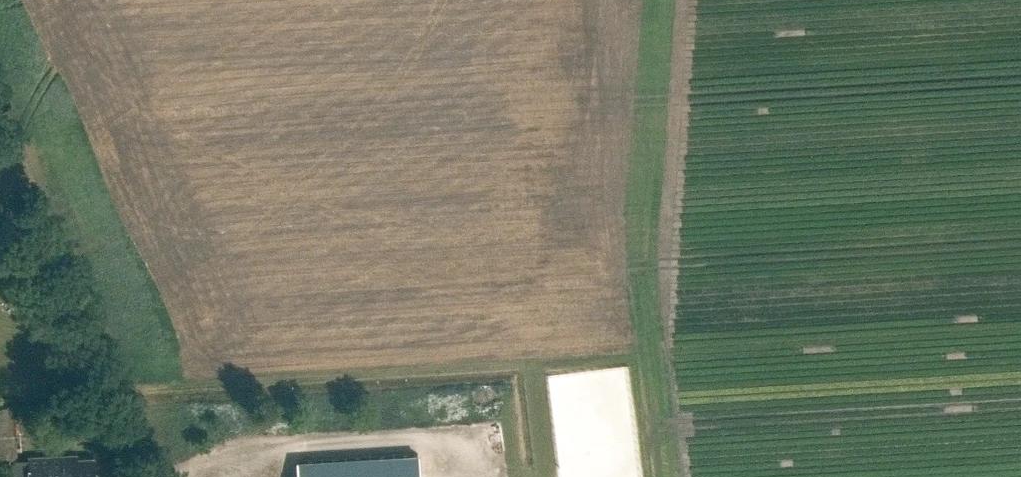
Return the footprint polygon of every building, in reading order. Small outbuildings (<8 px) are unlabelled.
[(15,405),(0,405),(0,457),(16,457),(15,405)] [(418,454),(298,461),(299,476),(419,476),(418,454)] [(94,458),(77,458),(77,455),(30,457),(31,476),(94,476),(94,458)]
